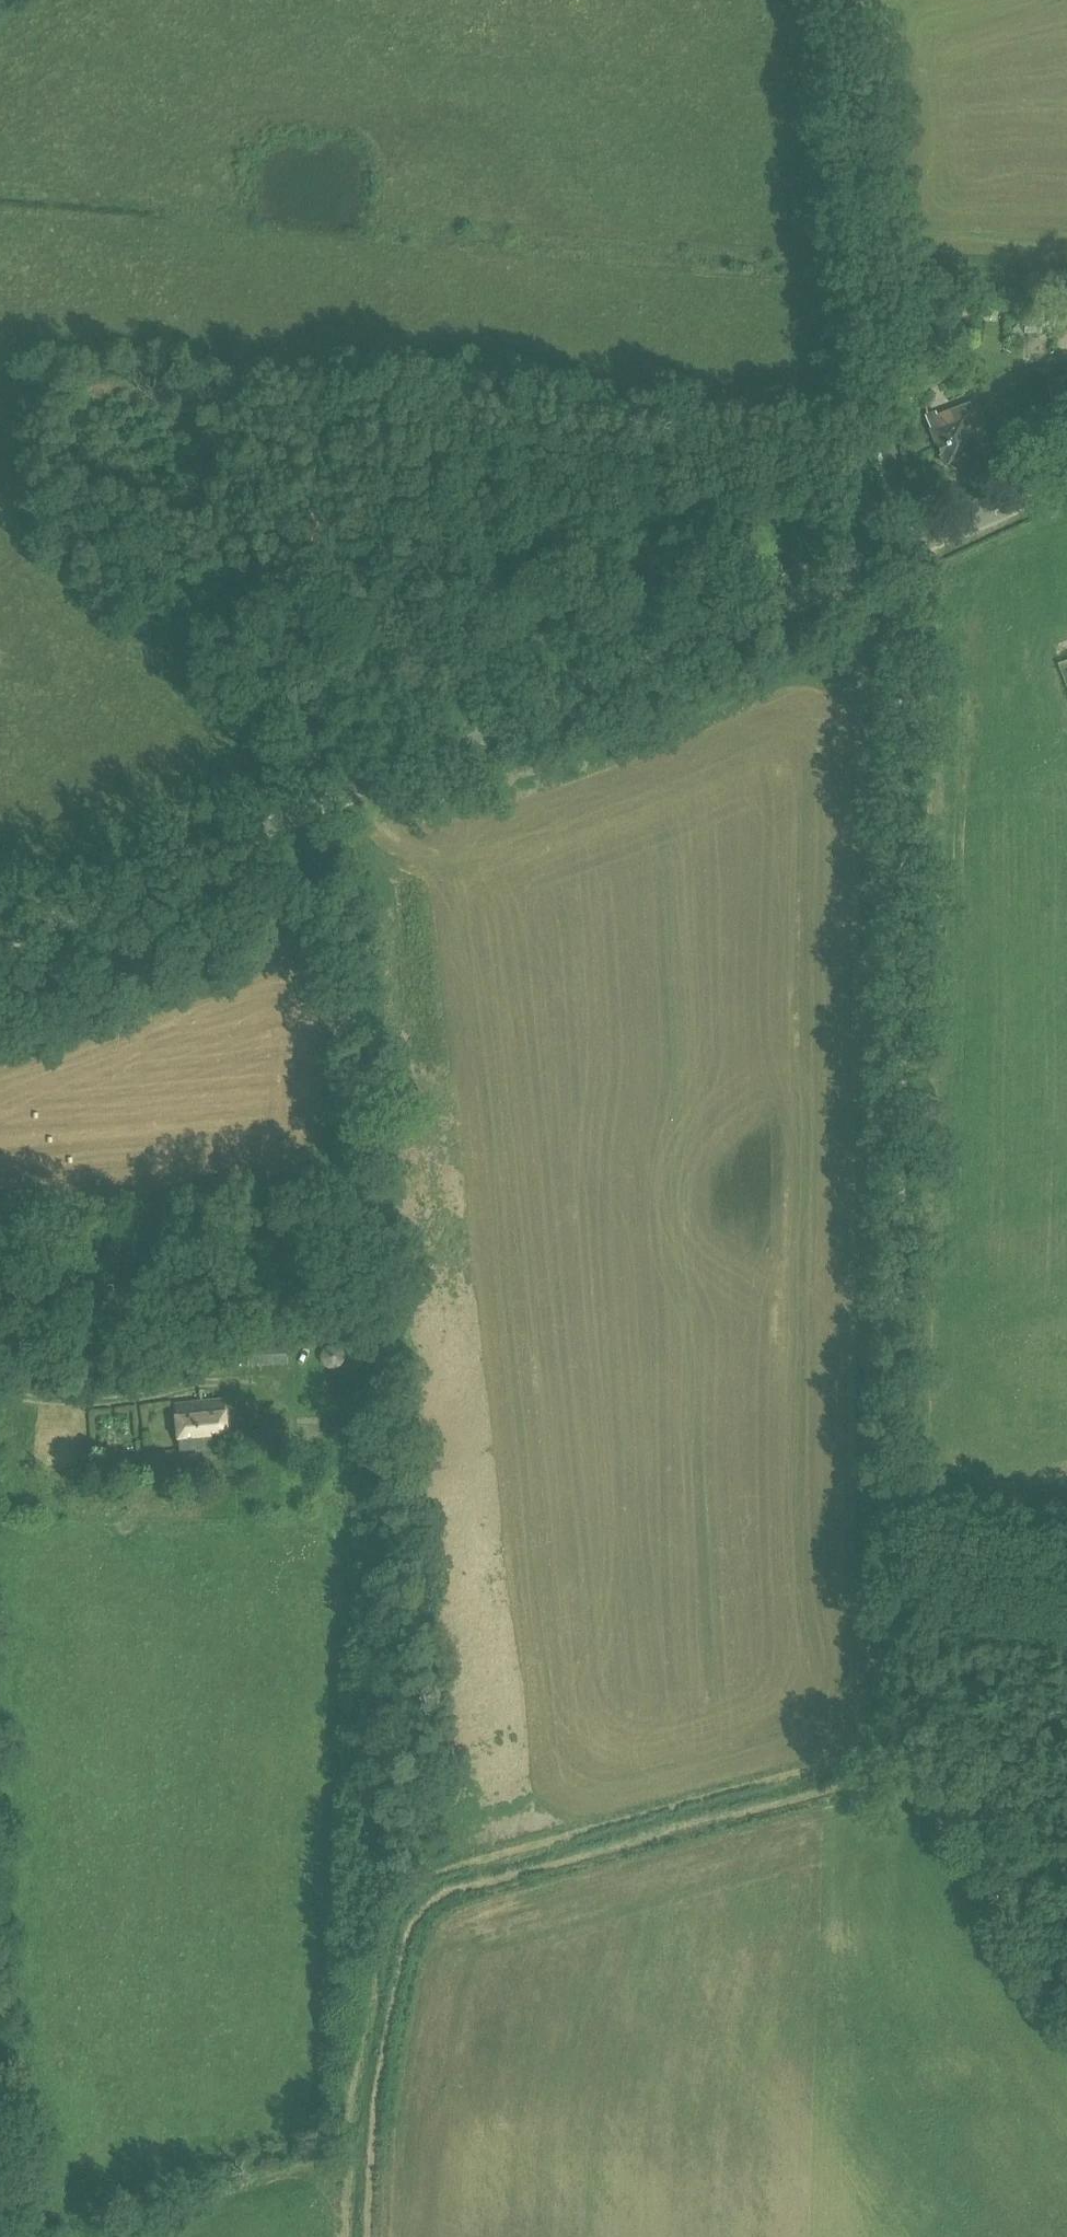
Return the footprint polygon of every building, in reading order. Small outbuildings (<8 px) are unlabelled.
[(962,317),(978,317),(979,306),(962,305),(962,317)] [(1066,401),(1066,376),(1046,380),(1050,403),(1066,401)] [(928,418),(943,459),(975,448),(974,448),(989,443),(974,402),(928,418)] [(247,1344),(248,1365),(287,1362),(285,1342),(247,1344)] [(174,1402),(179,1450),(228,1445),(223,1397),(174,1402)]
